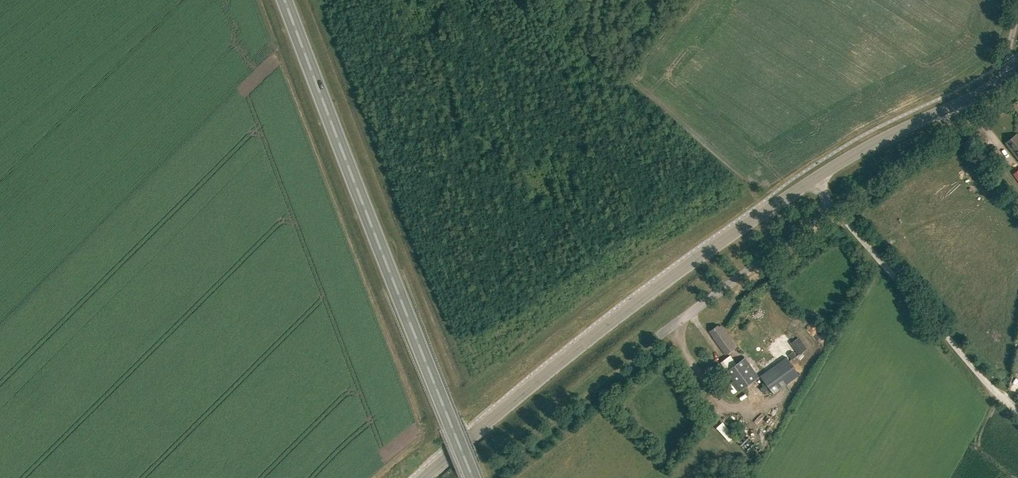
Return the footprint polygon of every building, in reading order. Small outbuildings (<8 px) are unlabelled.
[(1017,134),(1006,143),(1017,160),(1017,135),(1017,134)] [(718,325),(709,332),(713,338),(725,355),(736,346),(721,325),(719,327),(718,325)] [(790,343),(798,355),(807,349),(798,337),(790,343)] [(742,354),(724,370),(739,388),(758,373),(743,354),(742,354)] [(760,376),(769,389),(773,394),(786,384),(799,375),(786,357),(760,376)] [(740,437),(750,448),(758,440),(750,431),(746,435),(744,433),(740,437)]
